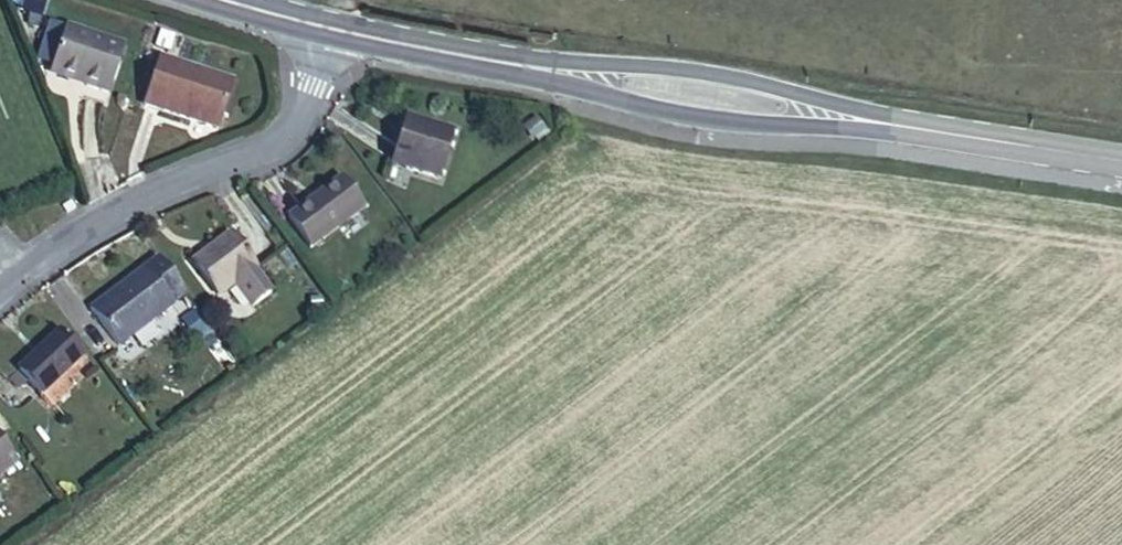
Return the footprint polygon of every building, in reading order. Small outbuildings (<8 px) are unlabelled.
[(54,64),(67,29),(52,24),(39,58),(54,64)] [(108,95),(125,47),(67,28),(52,70),(88,82),(86,88),(108,95)] [(216,129),(233,82),(161,59),(145,106),(216,129)] [(441,180),(455,132),(406,118),(401,133),(392,165),(441,180)] [(311,249),(364,209),(342,178),(317,197),(288,219),(311,249)] [(269,292),(252,267),(254,266),(229,233),(192,261),(216,292),(233,281),(250,306),(269,292)] [(119,347),(173,306),(171,304),(185,295),(169,272),(155,281),(146,269),(126,283),(91,309),(119,347)] [(214,337),(198,315),(189,321),(206,343),(214,337)] [(42,395),(82,358),(60,333),(38,353),(11,379),(18,387),(27,379),(42,395)] [(17,463),(0,441),(0,477),(17,463)]
